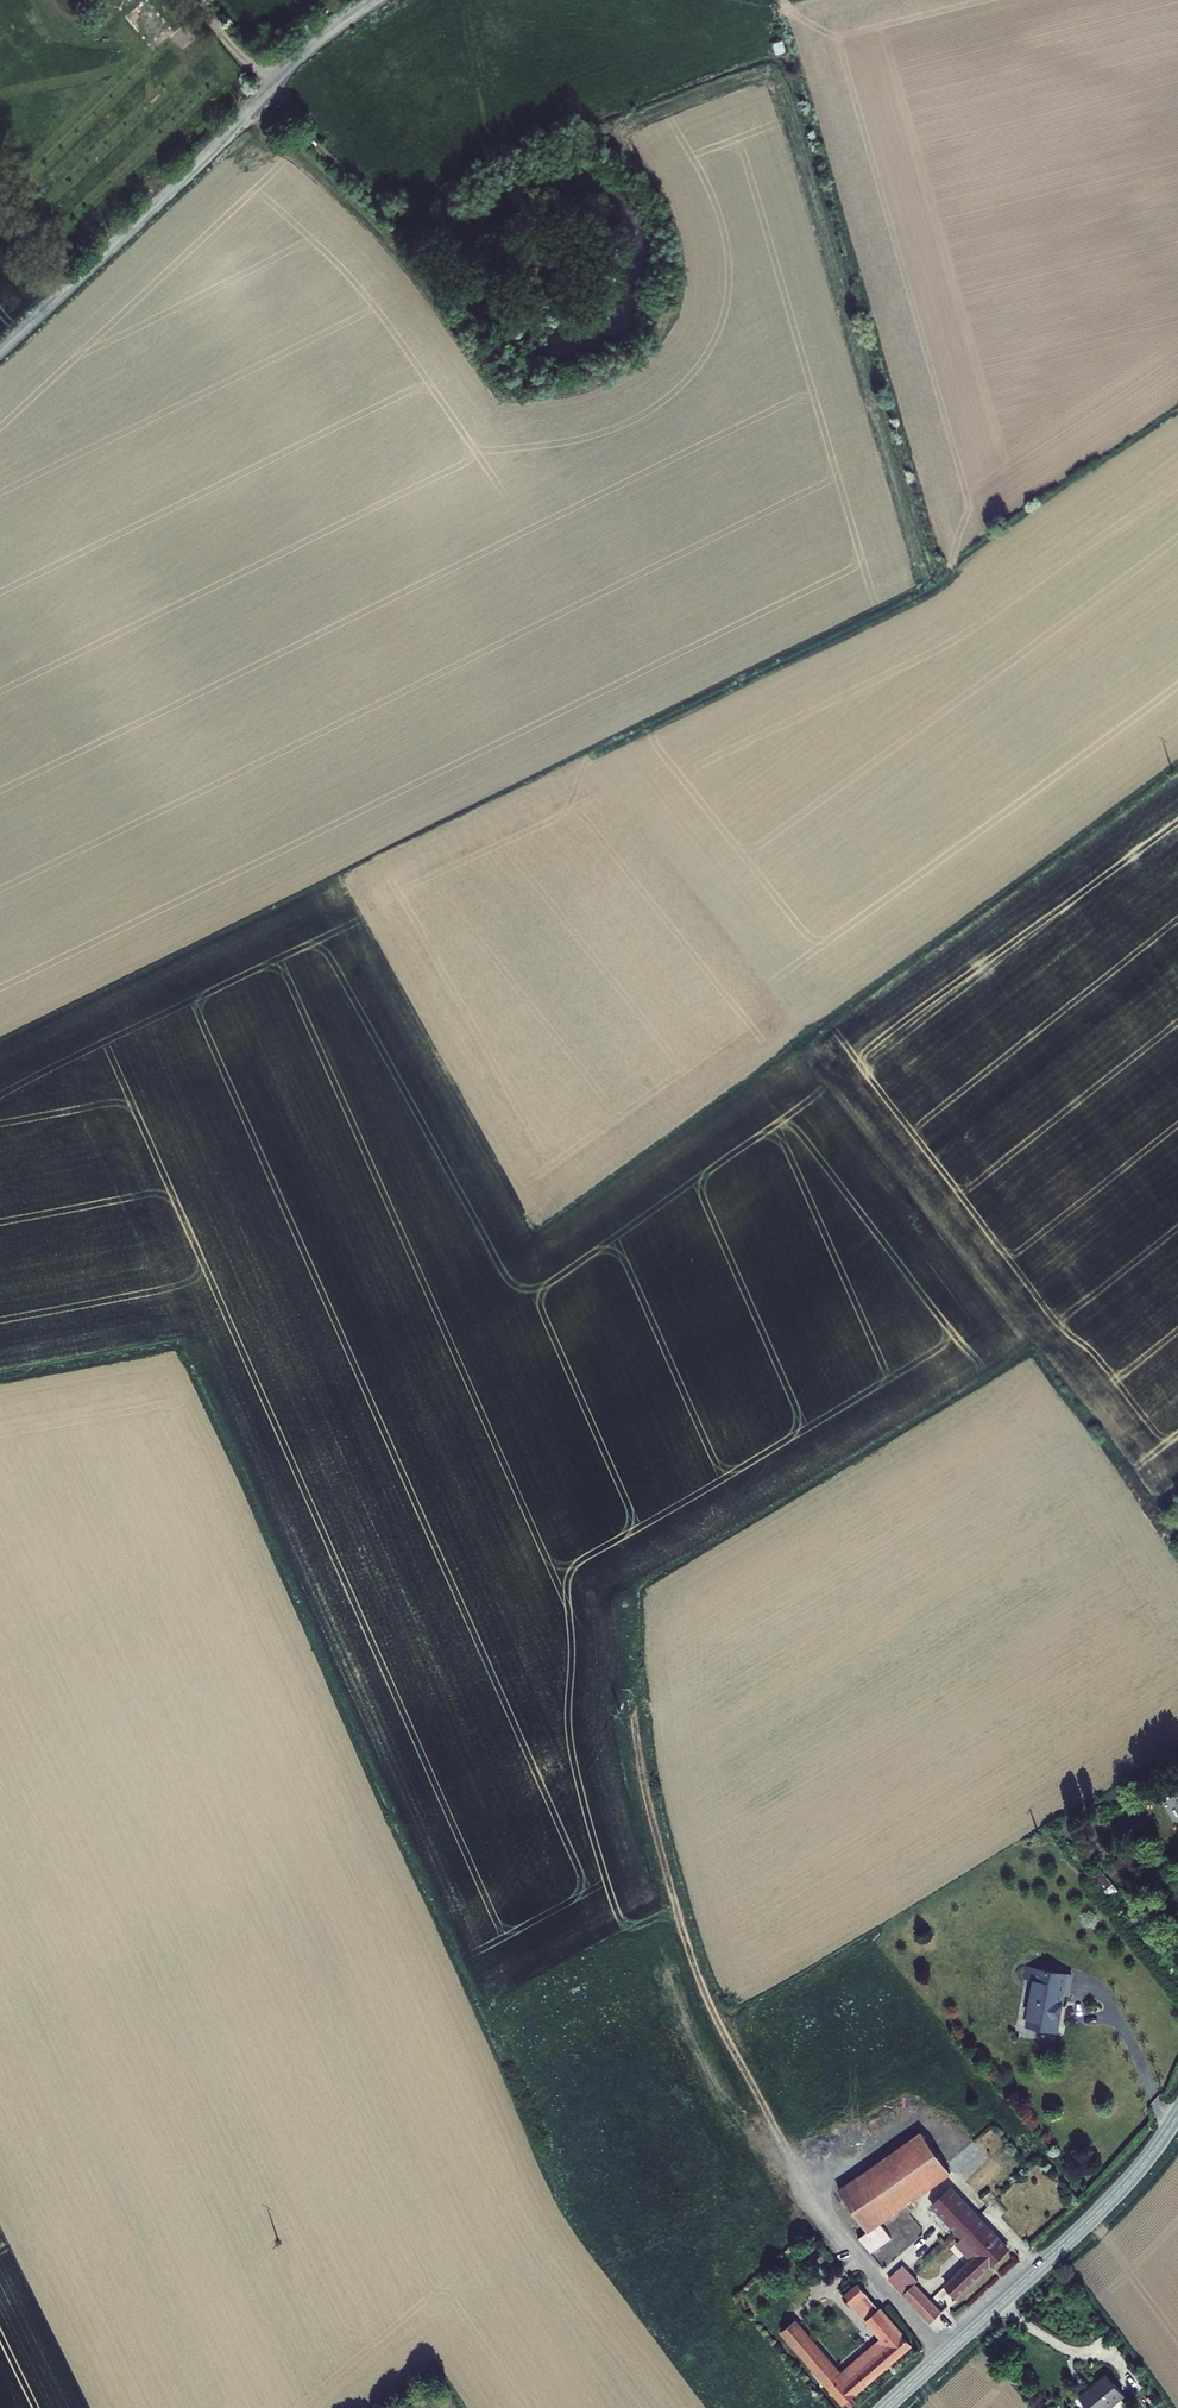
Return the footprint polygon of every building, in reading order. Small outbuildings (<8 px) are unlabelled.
[(1169,1791),(1177,1807),(1177,1787),(1169,1791)] [(1038,1973),(1028,1971),(1025,1983),(1036,1985),(1038,1973)] [(1078,1981),(1038,1973),(1036,1985),(1028,2028),(1064,2035),(1071,1997),(1075,1998),(1078,1981)] [(881,2224),(951,2175),(921,2132),(837,2191),(867,2233),(868,2234),(881,2224)] [(973,2210),(951,2187),(931,2207),(961,2240),(956,2245),(970,2261),(943,2286),(957,2301),(965,2293),(1010,2250),(997,2236),(973,2210)] [(893,2240),(881,2224),(868,2234),(867,2233),(859,2239),(871,2256),(893,2240)] [(889,2280),(930,2324),(942,2312),(916,2285),(918,2282),(903,2266),(889,2280)] [(868,2295),(858,2284),(843,2297),(853,2308),(854,2307),(866,2297),(868,2295)] [(867,2322),(879,2312),(866,2297),(854,2307),(867,2322)] [(866,2323),(881,2340),(843,2372),(797,2320),(781,2333),(844,2407),(848,2404),(851,2407),(852,2407),(857,2403),(854,2399),(914,2348),(882,2309),(879,2312),(867,2322),(866,2323)] [(1106,2374),(1078,2398),(1087,2407),(1112,2407),(1125,2397),(1106,2374)]
